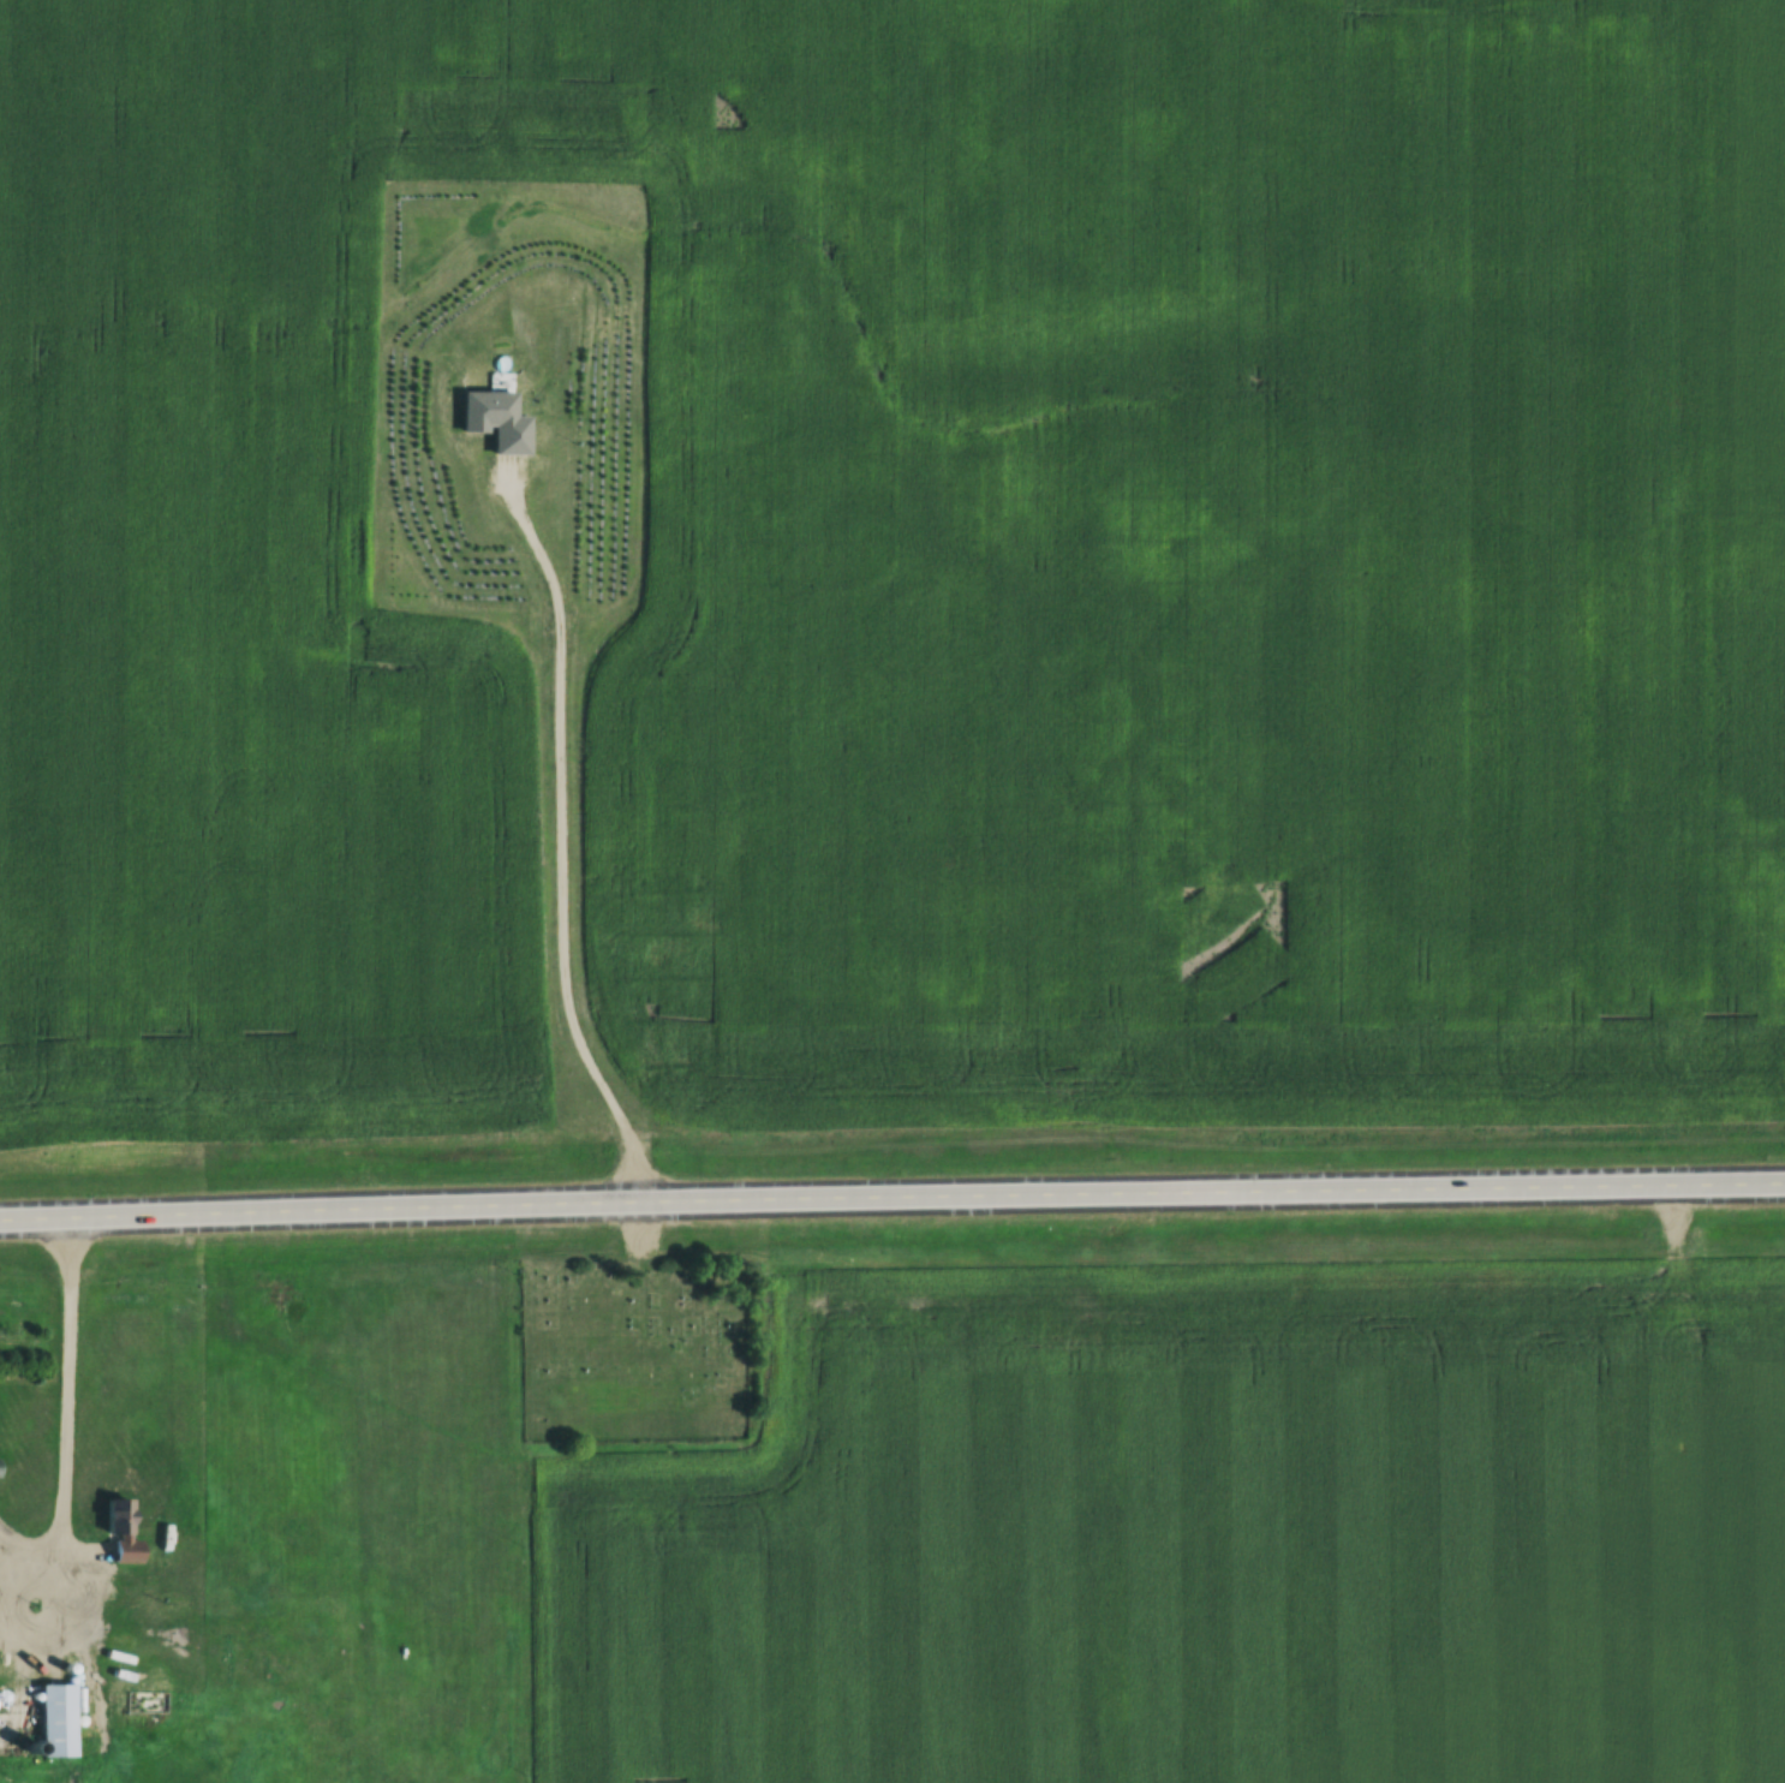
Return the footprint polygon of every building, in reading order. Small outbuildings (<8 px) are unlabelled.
[(116,1563),(147,1564),(148,1543),(139,1542),(139,1498),(116,1498),(116,1563)] [(46,1757),(81,1757),(80,1685),(46,1685),(46,1757)] [(172,1715),(172,1694),(130,1694),(130,1715),(172,1715)]
